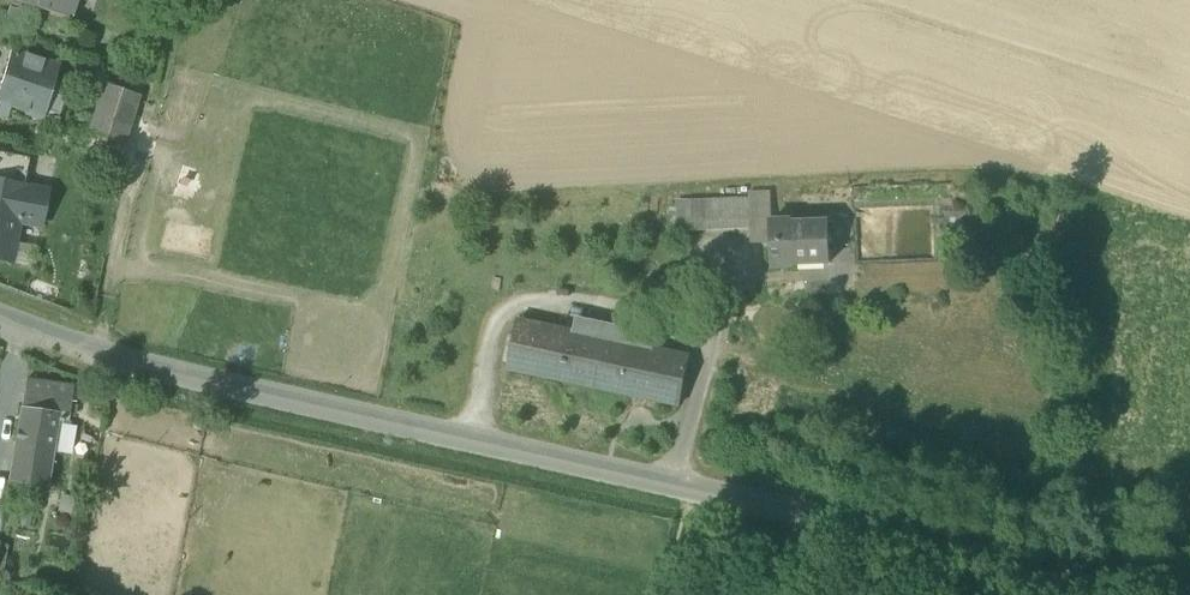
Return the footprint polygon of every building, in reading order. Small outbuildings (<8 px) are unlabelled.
[(67,18),(73,0),(17,0),(16,2),(67,18)] [(44,119),(45,117),(52,94),(60,67),(12,51),(0,90),(0,104),(44,119)] [(90,134),(123,145),(139,96),(106,84),(90,134)] [(52,94),(45,117),(58,121),(65,98),(52,94)] [(24,186),(30,158),(0,152),(0,182),(24,186)] [(11,262),(15,243),(19,222),(41,226),(47,191),(24,186),(0,182),(0,260),(11,262)] [(751,192),(752,199),(753,228),(753,244),(771,244),(770,222),(773,222),(772,191),(751,192)] [(706,200),(707,230),(753,228),(752,199),(706,200)] [(707,230),(706,200),(688,201),(688,230),(707,230)] [(688,230),(688,201),(676,201),(677,231),(688,230)] [(771,244),(772,267),(794,267),(794,264),(831,263),(829,223),(793,224),(793,221),(773,222),(770,222),(771,244)] [(31,246),(15,243),(11,262),(28,265),(31,246)] [(576,316),(573,332),(653,349),(656,333),(576,316)] [(508,369),(681,406),(691,357),(653,349),(573,332),(518,320),(508,367),(508,369)] [(59,420),(67,421),(73,386),(26,379),(22,408),(60,414),(59,420)] [(48,489),(54,453),(59,420),(60,414),(22,408),(9,483),(48,489)] [(67,421),(59,420),(54,453),(69,455),(72,436),(69,432),(71,422),(67,421)] [(83,517),(87,499),(61,494),(57,512),(83,517)] [(0,544),(0,581),(3,572),(8,546),(0,544)] [(3,572),(0,581),(25,587),(27,577),(3,572)]
